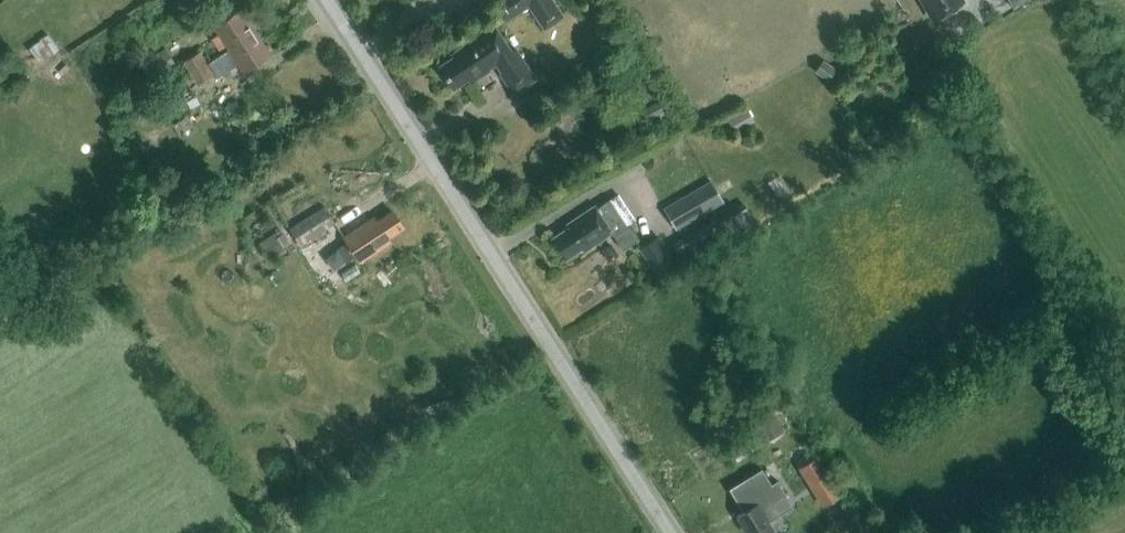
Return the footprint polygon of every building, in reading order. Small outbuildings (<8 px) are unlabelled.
[(554,0),(494,0),(491,2),(505,22),(528,7),(544,31),(565,16),(554,0)] [(965,0),(919,0),(932,21),(965,0)] [(212,26),(218,34),(211,38),(219,50),(226,46),(228,49),(254,31),(239,8),(212,26)] [(452,57),(438,66),(453,88),(468,78),(471,82),(489,70),(488,68),(495,63),(501,72),(499,74),(513,94),(535,79),(514,48),(510,50),(493,24),(463,44),(464,46),(451,54),(452,57)] [(270,54),(254,31),(228,49),(229,51),(223,55),(230,66),(237,62),(244,72),(270,54)] [(40,62),(58,48),(48,35),(30,49),(40,62)] [(164,49),(139,65),(150,81),(173,65),(164,49)] [(183,63),(190,74),(206,64),(198,53),(183,63)] [(837,71),(824,61),(815,73),(828,82),(837,71)] [(213,74),(206,64),(190,74),(198,85),(213,74)] [(163,116),(193,97),(184,83),(154,102),(163,116)] [(652,123),(673,111),(664,95),(643,107),(652,123)] [(171,123),(178,134),(192,124),(185,114),(171,123)] [(778,199),(789,192),(779,176),(768,183),(778,199)] [(676,228),(720,204),(709,183),(705,185),(665,208),(676,228)] [(568,226),(551,237),(566,259),(582,248),(583,251),(611,232),(622,249),(636,240),(626,224),(630,221),(634,219),(617,193),(595,207),(593,205),(566,224),(568,226)] [(684,262),(754,222),(742,203),(673,242),(684,262)] [(299,248),(334,224),(324,207),(289,231),(299,248)] [(385,239),(401,229),(391,212),(376,222),(373,217),(342,237),(347,245),(354,256),(357,263),(388,243),(385,239)] [(662,275),(676,265),(657,236),(642,246),(662,275)] [(330,244),(296,265),(305,280),(340,259),(330,244)] [(608,260),(616,254),(609,244),(601,249),(608,260)] [(354,256),(347,245),(341,249),(348,260),(354,256)] [(775,427),(763,434),(771,449),(784,441),(775,427)] [(819,458),(804,467),(815,485),(830,476),(819,458)] [(729,489),(743,512),(737,516),(747,532),(776,532),(769,521),(771,519),(764,507),(786,494),(777,480),(771,484),(761,468),(729,489)]
